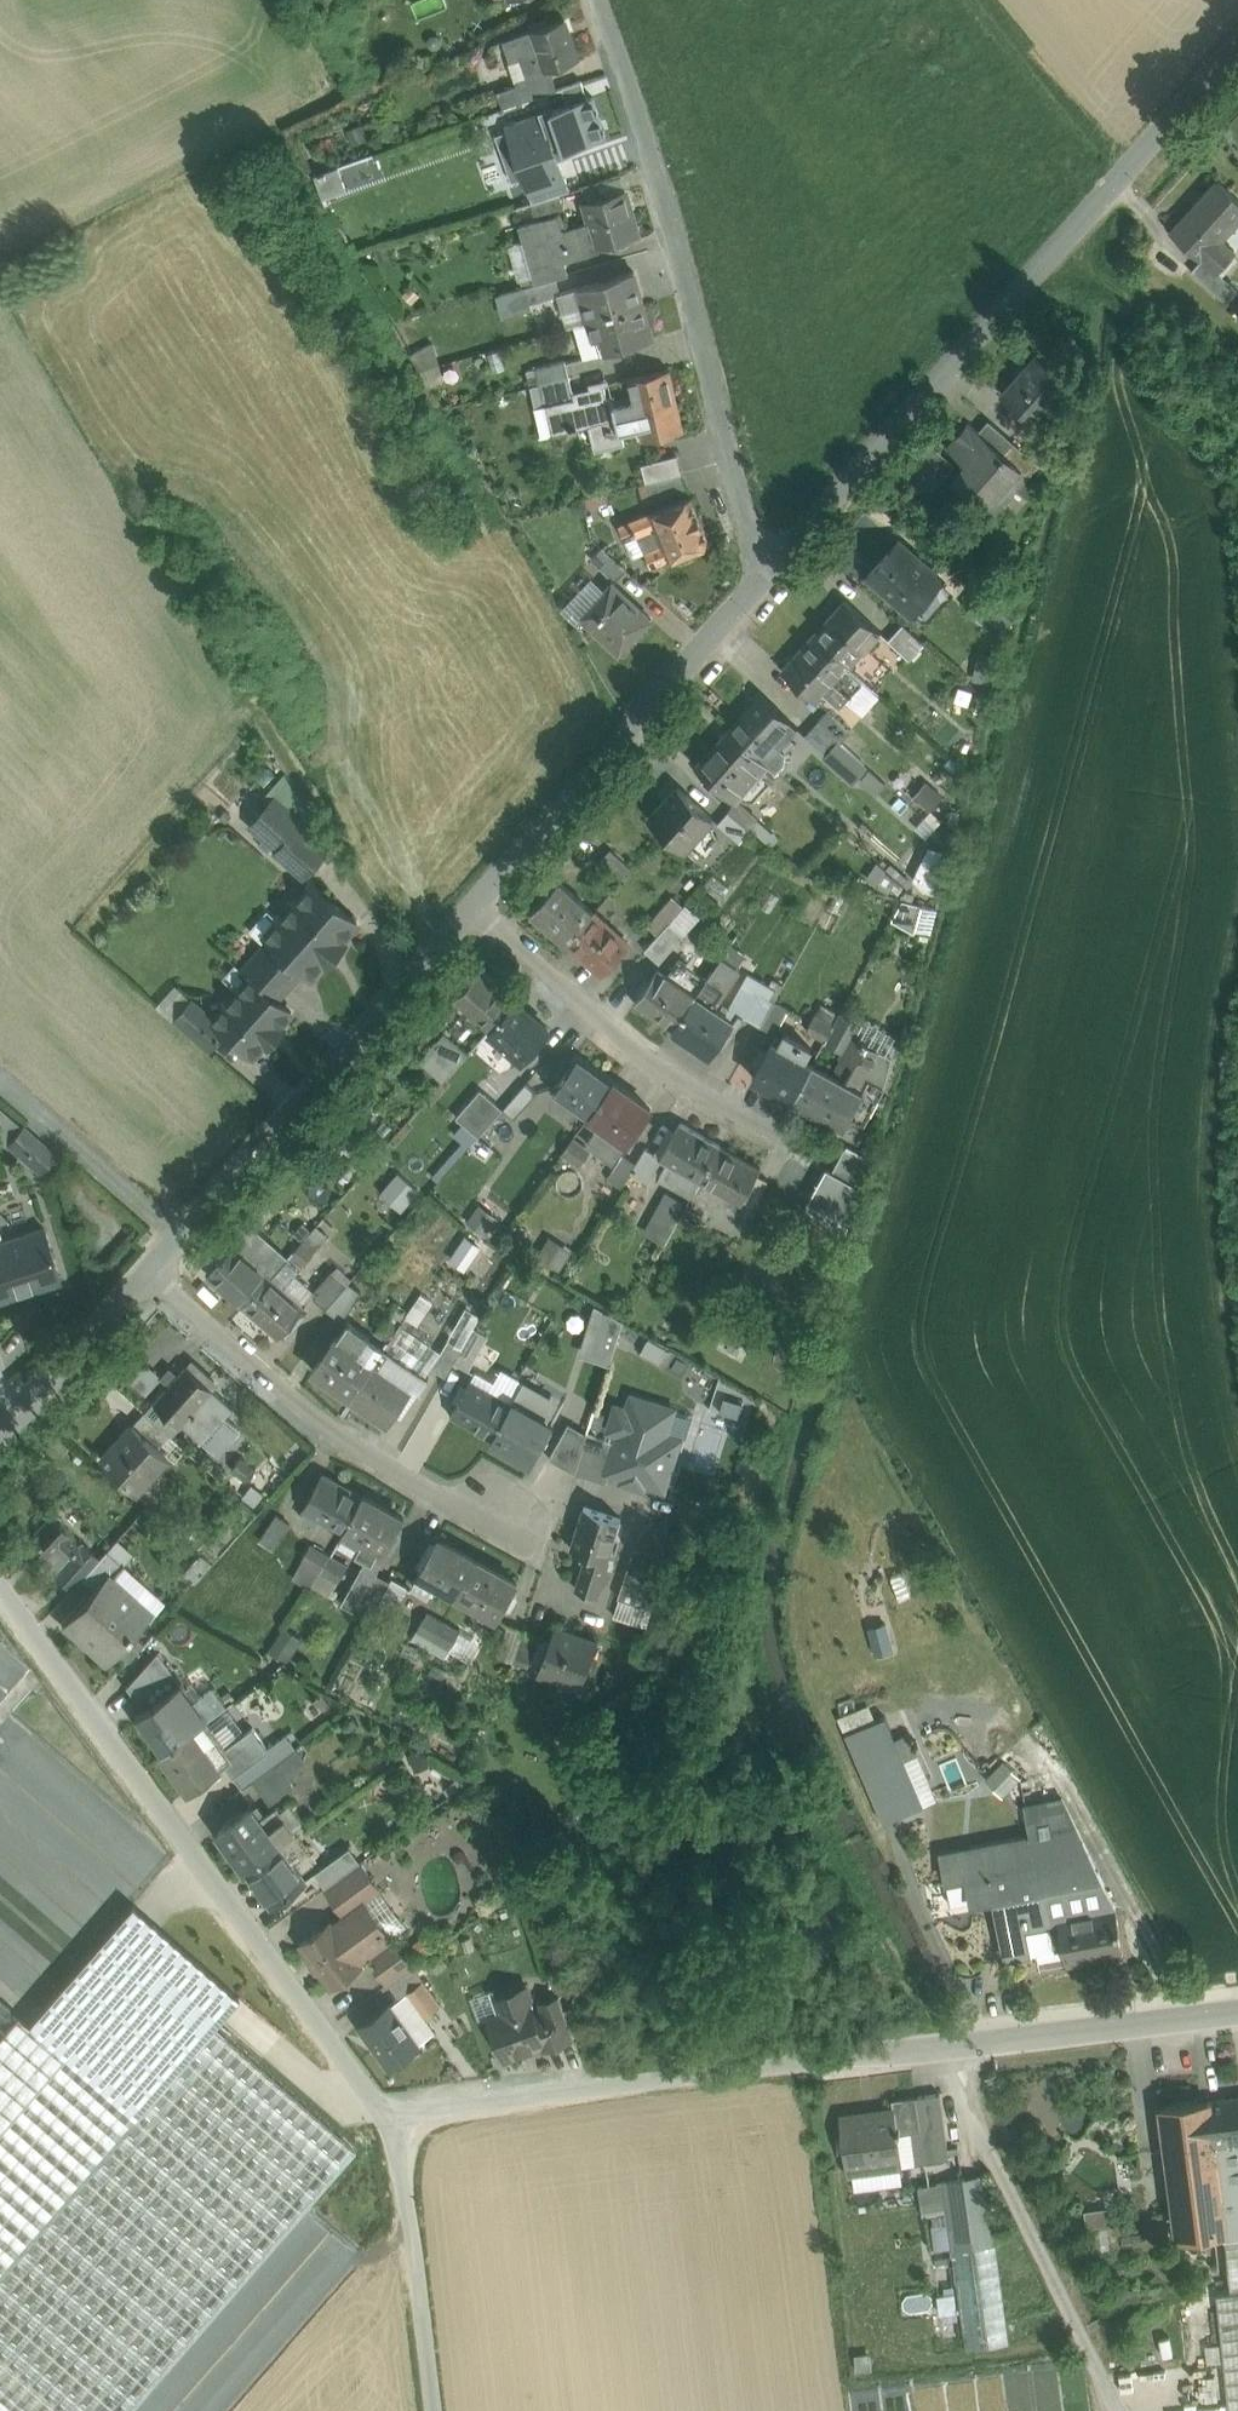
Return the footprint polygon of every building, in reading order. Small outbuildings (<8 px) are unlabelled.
[(565,17),(503,40),(511,61),(521,57),(527,74),(527,75),(547,68),(579,57),(565,17)] [(547,68),(527,75),(527,74),(515,78),(518,84),(522,95),(553,84),(547,68)] [(503,106),(521,100),(523,99),(522,95),(518,84),(497,91),(503,106)] [(523,99),(521,100),(528,118),(507,125),(525,177),(536,174),(536,173),(562,164),(558,154),(567,151),(568,153),(570,152),(568,147),(607,134),(593,95),(560,106),(553,88),(523,99)] [(536,174),(525,177),(530,192),(531,192),(557,183),(567,180),(562,164),(536,173),(536,174)] [(337,166),(315,174),(324,196),(346,189),(337,166)] [(1171,232),(1201,259),(1216,273),(1218,271),(1235,252),(1220,238),(1237,218),(1237,198),(1218,180),(1171,232)] [(557,183),(531,192),(534,201),(560,193),(557,183)] [(623,189),(587,199),(593,221),(599,241),(600,244),(636,234),(623,189)] [(560,193),(534,201),(537,214),(544,212),(544,213),(564,207),(560,193)] [(562,213),(520,225),(532,266),(565,258),(587,252),(585,245),(599,241),(593,221),(566,228),(562,213)] [(565,258),(532,266),(537,282),(555,277),(569,272),(565,258)] [(1218,271),(1216,273),(1201,259),(1191,270),(1226,302),(1237,290),(1237,289),(1218,271)] [(634,269),(582,285),(591,318),(643,302),(634,269)] [(537,282),(527,285),(531,301),(559,293),(555,277),(537,282)] [(591,318),(575,322),(585,356),(608,349),(608,350),(653,336),(643,302),(591,318)] [(415,346),(423,372),(438,368),(429,342),(415,346)] [(1037,354),(1001,393),(1015,405),(1030,419),(1031,418),(1066,379),(1037,354)] [(566,358),(536,367),(540,382),(540,383),(570,376),(566,358)] [(575,397),(545,404),(552,433),(594,423),(637,413),(678,403),(670,368),(629,377),(634,399),(617,403),(615,395),(608,396),(605,383),(574,390),(575,397)] [(570,376),(540,383),(540,382),(531,384),(536,406),(545,404),(575,397),(574,390),(570,376)] [(678,403),(637,413),(640,425),(643,437),(683,428),(678,403)] [(1030,419),(1015,405),(1006,415),(1027,434),(1037,423),(1031,418),(1030,419)] [(637,413),(594,423),(598,441),(624,434),(623,430),(640,425),(637,413)] [(1039,463),(991,421),(981,432),(1021,468),(1020,470),(1028,477),(1039,463)] [(981,432),(970,422),(953,441),(964,451),(961,454),(968,461),(953,479),(956,481),(952,485),(963,494),(966,491),(986,508),(1020,470),(1021,468),(981,432)] [(952,462),(932,444),(921,457),(941,474),(952,462)] [(678,454),(642,463),(647,481),(682,472),(678,454)] [(682,472),(647,481),(651,500),(689,490),(682,472)] [(691,496),(652,512),(657,525),(664,543),(670,556),(709,541),(691,496)] [(652,512),(620,524),(626,538),(638,533),(657,525),(652,512)] [(657,525),(638,533),(647,550),(664,543),(657,525)] [(898,541),(869,573),(912,612),(941,579),(898,541)] [(664,543),(647,550),(652,563),(670,556),(664,543)] [(627,568),(603,545),(592,558),(610,574),(611,572),(617,577),(627,568)] [(652,617),(613,581),(581,614),(594,626),(620,650),(652,617)] [(879,629),(846,599),(814,634),(848,664),(879,629)] [(924,642),(903,622),(888,639),(910,658),(924,642)] [(814,634),(783,669),(815,698),(822,690),(840,706),(864,679),(848,664),(814,634)] [(762,693),(731,728),(769,762),(776,769),(785,759),(786,751),(780,747),(798,726),(791,719),(762,693)] [(851,730),(827,709),(817,721),(840,742),(851,730)] [(840,742),(817,721),(805,734),(841,766),(840,768),(852,778),(865,763),(840,742)] [(731,728),(697,765),(736,798),(769,762),(731,728)] [(266,785),(291,807),(302,795),(276,773),(266,785)] [(679,785),(650,818),(684,848),(713,816),(679,785)] [(276,797),(252,824),(278,847),(301,822),(297,815),(276,797)] [(750,829),(729,810),(718,821),(740,841),(750,829)] [(955,831),(940,818),(934,825),(952,841),(955,831)] [(278,847),(276,850),(304,874),(328,847),(327,846),(312,822),(304,827),(301,822),(278,847)] [(952,841),(934,825),(928,832),(949,851),(952,841)] [(632,866),(612,848),(597,864),(617,882),(632,866)] [(864,874),(893,895),(906,878),(877,857),(864,874)] [(560,879),(533,910),(567,941),(568,940),(594,911),(594,910),(560,879)] [(313,882),(298,899),(292,900),(277,917),(277,922),(267,935),(271,939),(303,967),(311,974),(323,960),(327,963),(346,942),(342,938),(357,921),(313,882)] [(673,895),(647,924),(658,933),(683,904),(673,895)] [(899,895),(888,918),(923,934),(933,911),(899,895)] [(628,941),(594,911),(568,940),(601,971),(628,941)] [(670,920),(645,948),(660,961),(684,933),(670,920)] [(303,967),(271,939),(243,970),(251,976),(277,998),(277,997),(303,967)] [(724,957),(715,970),(713,969),(713,970),(728,980),(738,965),(722,955),(724,957)] [(668,975),(658,968),(636,1001),(674,1027),(708,977),(680,958),(668,975)] [(482,968),(456,998),(490,1028),(516,998),(482,968)] [(708,977),(674,1027),(711,1053),(734,1020),(714,1006),(730,982),(728,980),(713,970),(708,977)] [(235,987),(225,999),(225,1006),(215,1018),(214,1019),(225,1029),(254,1054),(266,1040),(269,1043),(283,1027),(280,1024),(292,1010),(277,997),(277,998),(251,976),(242,987),(235,987)] [(774,1000),(759,992),(747,1015),(762,1023),(774,1000)] [(551,1029),(516,998),(490,1028),(524,1059),(551,1029)] [(215,1018),(194,999),(178,1017),(211,1046),(225,1029),(214,1019),(215,1018)] [(788,1008),(774,1000),(762,1023),(776,1031),(788,1008)] [(839,1014),(821,1004),(816,1013),(815,1013),(807,1029),(825,1039),(834,1022),(839,1014)] [(854,1033),(834,1022),(825,1039),(845,1050),(854,1033)] [(469,1052),(445,1031),(430,1048),(454,1069),(469,1052)] [(779,1043),(772,1040),(753,1075),(793,1097),(812,1062),(805,1057),(811,1046),(785,1032),(779,1043)] [(845,1050),(833,1072),(813,1061),(793,1097),(793,1098),(843,1126),(855,1105),(870,1077),(884,1051),(868,1042),(868,1041),(854,1033),(845,1050)] [(454,1069),(430,1048),(421,1057),(445,1078),(454,1069)] [(614,1080),(576,1053),(553,1087),(590,1114),(614,1081),(614,1080)] [(870,1077),(855,1105),(868,1112),(884,1084),(870,1077)] [(651,1108),(614,1081),(590,1114),(602,1122),(588,1142),(613,1160),(627,1140),(627,1141),(651,1108)] [(526,1082),(504,1107),(515,1117),(537,1091),(526,1082)] [(481,1087),(457,1115),(479,1135),(503,1107),(481,1087)] [(39,1166),(53,1142),(0,1112),(0,1143),(39,1166)] [(721,1144),(681,1122),(662,1156),(661,1157),(663,1158),(669,1161),(661,1174),(693,1192),(696,1188),(701,1179),(721,1144)] [(591,1150),(573,1137),(562,1151),(580,1164),(591,1150)] [(761,1167),(721,1144),(701,1179),(696,1188),(730,1207),(735,1199),(741,1202),(761,1167)] [(662,1156),(646,1147),(636,1164),(632,1171),(648,1181),(663,1158),(661,1157),(662,1156)] [(862,1160),(840,1148),(829,1170),(851,1182),(862,1160)] [(636,1164),(622,1155),(609,1177),(622,1186),(632,1171),(636,1164)] [(396,1169),(373,1190),(393,1211),(415,1190),(396,1169)] [(672,1196),(663,1212),(665,1213),(678,1220),(687,1205),(672,1196)] [(462,1220),(478,1232),(491,1215),(475,1202),(462,1220)] [(702,1213),(687,1205),(678,1220),(693,1228),(702,1213)] [(678,1220),(665,1213),(653,1234),(667,1241),(678,1220)] [(0,1239),(0,1300),(60,1280),(42,1225),(0,1239)] [(237,1244),(211,1274),(244,1304),(271,1274),(284,1260),(251,1229),(237,1245),(237,1244)] [(461,1233),(443,1256),(459,1268),(476,1244),(461,1233)] [(556,1268),(569,1249),(545,1234),(533,1253),(556,1268)] [(303,1240),(291,1254),(303,1264),(315,1251),(303,1240)] [(333,1268),(316,1287),(319,1290),(314,1296),(326,1307),(348,1282),(333,1268)] [(306,1305),(271,1274),(244,1304),(244,1305),(278,1336),(306,1305)] [(345,1287),(328,1308),(342,1319),(358,1297),(345,1287)] [(589,1304),(574,1351),(607,1361),(621,1314),(589,1304)] [(464,1310),(448,1338),(462,1347),(474,1326),(478,1318),(464,1310)] [(399,1325),(386,1315),(375,1330),(389,1339),(399,1325)] [(336,1335),(313,1368),(351,1395),(351,1394),(385,1345),(349,1321),(338,1337),(336,1335)] [(432,1347),(399,1325),(389,1339),(385,1345),(351,1394),(351,1395),(390,1421),(415,1384),(421,1388),(429,1376),(420,1370),(428,1358),(426,1356),(432,1347)] [(462,1347),(455,1360),(469,1369),(488,1335),(474,1326),(462,1347)] [(448,1338),(430,1365),(446,1375),(455,1360),(462,1347),(448,1338)] [(193,1358),(155,1401),(182,1425),(215,1388),(211,1385),(216,1379),(193,1358)] [(494,1382),(476,1371),(452,1414),(492,1437),(512,1401),(490,1389),(494,1382)] [(621,1432),(618,1442),(609,1470),(664,1487),(679,1439),(670,1436),(667,1430),(673,1408),(632,1395),(628,1409),(617,1405),(609,1429),(621,1432)] [(534,1414),(512,1401),(492,1437),(532,1460),(553,1424),(550,1423),(555,1416),(538,1406),(534,1414)] [(171,1434),(145,1411),(134,1422),(160,1446),(171,1434)] [(134,1422),(102,1458),(135,1487),(167,1452),(160,1446),(134,1422)] [(228,1440),(209,1423),(196,1438),(215,1455),(228,1440)] [(588,1433),(576,1472),(606,1482),(609,1470),(618,1442),(588,1433)] [(256,1469),(242,1456),(232,1467),(247,1480),(256,1469)] [(364,1495),(324,1472),(304,1507),(306,1508),(301,1516),(318,1525),(322,1517),(344,1530),(364,1495)] [(364,1495),(344,1530),(345,1530),(339,1540),(373,1559),(378,1550),(384,1553),(405,1517),(364,1494),(364,1495)] [(621,1517),(585,1505),(571,1547),(587,1552),(576,1587),(598,1594),(610,1558),(608,1558),(621,1517)] [(50,1514),(16,1552),(26,1560),(32,1554),(41,1563),(42,1563),(52,1573),(53,1573),(78,1545),(77,1544),(67,1535),(70,1533),(50,1514)] [(277,1514),(261,1538),(275,1548),(291,1524),(277,1514)] [(478,1559),(438,1536),(419,1572),(413,1583),(429,1592),(435,1581),(459,1594),(478,1559)] [(78,1545),(53,1573),(70,1590),(82,1576),(99,1557),(81,1540),(77,1544),(78,1545)] [(329,1555),(311,1544),(302,1560),(321,1570),(329,1555)] [(99,1557),(82,1576),(97,1590),(108,1577),(110,1579),(118,1569),(118,1568),(122,1563),(106,1550),(99,1557)] [(347,1564),(329,1555),(321,1570),(338,1580),(347,1564)] [(518,1582),(478,1559),(459,1594),(483,1608),(479,1615),(493,1624),(497,1616),(499,1617),(518,1582)] [(321,1570),(302,1560),(298,1568),(315,1578),(321,1570)] [(363,1564),(342,1603),(370,1619),(378,1604),(393,1577),(393,1576),(391,1580),(363,1564)] [(628,1569),(620,1596),(646,1605),(654,1578),(628,1569)] [(97,1590),(70,1621),(81,1631),(80,1633),(105,1656),(125,1633),(126,1634),(131,1629),(130,1628),(145,1610),(110,1579),(108,1577),(97,1590)] [(393,1577),(378,1604),(392,1612),(408,1585),(393,1577)] [(427,1612),(418,1627),(435,1637),(444,1621),(427,1612)] [(460,1630),(444,1621),(435,1637),(450,1645),(451,1646),(456,1637),(460,1630)] [(524,1630),(508,1625),(498,1656),(514,1661),(524,1631),(524,1630)] [(281,1626),(269,1645),(287,1656),(298,1637),(281,1626)] [(597,1644),(555,1628),(538,1670),(557,1677),(559,1671),(583,1680),(597,1644)] [(524,1630),(524,1631),(514,1661),(529,1666),(540,1636),(524,1630)] [(467,1643),(456,1637),(451,1646),(450,1645),(449,1648),(460,1654),(467,1643)] [(156,1651),(125,1685),(142,1708),(179,1681),(156,1651)] [(142,1708),(133,1714),(160,1752),(161,1752),(206,1719),(208,1718),(180,1680),(142,1708)] [(987,1681),(841,1731),(883,1824),(936,1811),(925,1764),(1011,1735),(987,1681)] [(863,1701),(835,1713),(842,1728),(870,1715),(863,1701)] [(206,1719),(161,1752),(188,1790),(220,1767),(221,1768),(226,1764),(233,1773),(234,1772),(271,1745),(268,1742),(265,1744),(253,1727),(226,1746),(206,1719)] [(271,1745),(234,1772),(244,1786),(277,1761),(295,1748),(286,1735),(271,1745)] [(305,1762),(295,1748),(277,1761),(278,1762),(287,1775),(305,1762)] [(1020,1776),(1004,1760),(992,1772),(1009,1788),(1020,1776)] [(278,1762),(255,1779),(272,1802),(294,1785),(287,1775),(278,1762)] [(1062,1798),(1025,1804),(1032,1836),(1034,1835),(1077,1827),(1062,1798)] [(261,1817),(252,1805),(219,1829),(246,1866),(278,1843),(296,1830),(278,1805),(261,1817)] [(1077,1827),(1034,1835),(1045,1890),(1102,1879),(1077,1827)] [(1032,1836),(941,1852),(947,1880),(968,1876),(972,1901),(995,1896),(1006,1957),(1032,1952),(1027,1929),(1022,1907),(1044,1903),(1042,1890),(1045,1890),(1034,1835),(1032,1836)] [(278,1843),(246,1866),(273,1903),(305,1879),(278,1843)] [(326,1887),(361,1861),(351,1847),(317,1873),(326,1887)] [(361,1861),(326,1887),(346,1913),(365,1900),(366,1901),(382,1889),(361,1861)] [(1045,1890),(1042,1890),(1044,1903),(1047,1924),(1061,1922),(1060,1917),(1116,1907),(1102,1879),(1045,1890)] [(346,1913),(334,1922),(333,1920),(301,1943),(332,1985),(363,1962),(361,1959),(373,1951),(392,1937),(366,1901),(365,1900),(346,1913)] [(1044,1903),(1022,1907),(1027,1929),(1048,1926),(1047,1924),(1044,1903)] [(65,2055),(135,2116),(212,2025),(237,1997),(132,1904),(28,2022),(65,2055)] [(1116,1907),(1060,1917),(1061,1922),(1047,1924),(1048,1926),(1027,1929),(1032,1952),(1065,1946),(1068,1960),(1100,1954),(1101,1956),(1122,1951),(1119,1931),(1120,1931),(1116,1907)] [(404,1953),(392,1937),(373,1951),(385,1967),(380,1970),(389,1982),(413,1964),(414,1964),(405,1952),(404,1953)] [(413,1964),(389,1982),(400,1996),(407,1991),(424,1979),(413,1964)] [(424,1979),(407,1991),(424,2016),(441,2004),(424,1979)] [(525,1985),(497,1995),(503,2012),(489,2017),(503,2057),(541,2043),(543,2047),(548,2046),(538,2021),(525,1985)] [(400,1996),(361,2024),(391,2065),(421,2043),(420,2041),(435,2030),(424,2016),(407,1991),(400,1996)] [(559,1995),(542,2001),(548,2017),(538,2021),(548,2046),(574,2036),(559,1995)] [(0,1998),(0,2031),(16,2012),(0,1998)] [(65,2055),(28,2022),(16,2012),(0,2031),(0,2130),(65,2055)] [(0,2271),(0,2410),(126,2410),(355,2148),(212,2025),(135,2116),(0,2271)] [(135,2116),(65,2055),(0,2130),(0,2271),(135,2116)] [(940,2092),(916,2095),(921,2129),(920,2129),(924,2161),(949,2157),(940,2092)] [(893,2109),(862,2113),(840,2116),(847,2171),(903,2164),(898,2132),(920,2129),(921,2129),(916,2095),(892,2099),(893,2109)] [(1208,2098),(1209,2099),(1161,2105),(1179,2241),(1225,2235),(1237,2233),(1237,2095),(1208,2098)] [(986,2175),(942,2181),(965,2348),(1009,2342),(986,2175)] [(1225,2235),(1231,2291),(1237,2290),(1237,2233),(1225,2235)] [(1217,2293),(1229,2410),(1237,2410),(1237,2290),(1231,2291),(1217,2293)] [(1082,2358),(945,2377),(971,2381),(975,2410),(1090,2410),(1082,2358)]
